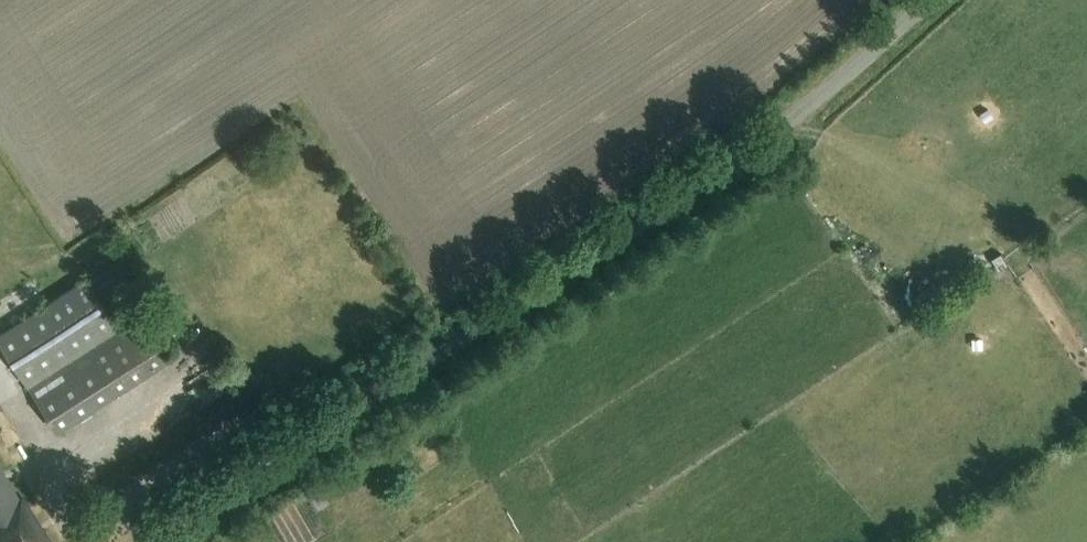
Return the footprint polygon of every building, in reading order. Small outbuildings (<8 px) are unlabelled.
[(115,324),(83,275),(0,329),(0,345),(56,431),(168,358),(138,310),(115,324)] [(16,496),(0,470),(0,541),(47,541),(16,496)]
